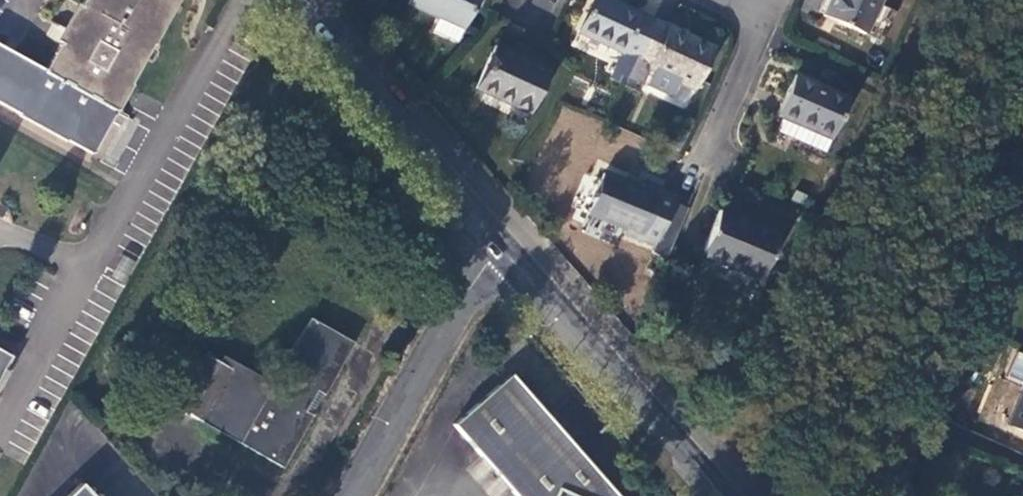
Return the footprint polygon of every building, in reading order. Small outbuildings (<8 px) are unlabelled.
[(177,0),(84,0),(44,73),(0,48),(0,103),(92,154),(177,0)] [(410,5),(439,19),(434,31),(457,41),(476,0),(412,0),(410,5)] [(576,32),(622,53),(609,79),(624,87),(627,79),(653,21),(609,0),(591,0),(576,32)] [(821,16),(863,35),(879,0),(829,0),(821,16)] [(714,49),(653,21),(627,79),(641,85),(649,69),(695,91),(714,49)] [(261,39),(252,29),(244,36),(253,46),(261,39)] [(549,71),(494,46),(474,89),(529,114),(549,71)] [(793,75),(776,115),(781,117),(829,138),(831,139),(848,99),(793,75)] [(774,131),(823,153),(829,138),(781,117),(774,131)] [(603,174),(586,214),(626,231),(624,235),(654,247),(651,254),(665,259),(686,210),(673,204),(675,199),(644,185),(642,191),(603,174)] [(719,211),(700,255),(760,280),(779,236),(719,211)] [(321,398),(352,343),(308,319),(279,371),(286,375),(279,388),(221,357),(218,363),(203,354),(173,407),(282,468),(312,415),(307,412),(316,396),(321,398)] [(7,374),(3,371),(11,357),(0,351),(0,387),(7,374)] [(509,374),(452,425),(514,495),(616,495),(509,374)] [(1006,425),(1022,432),(1022,386),(1006,425)] [(81,484),(68,495),(92,495),(81,484)]
